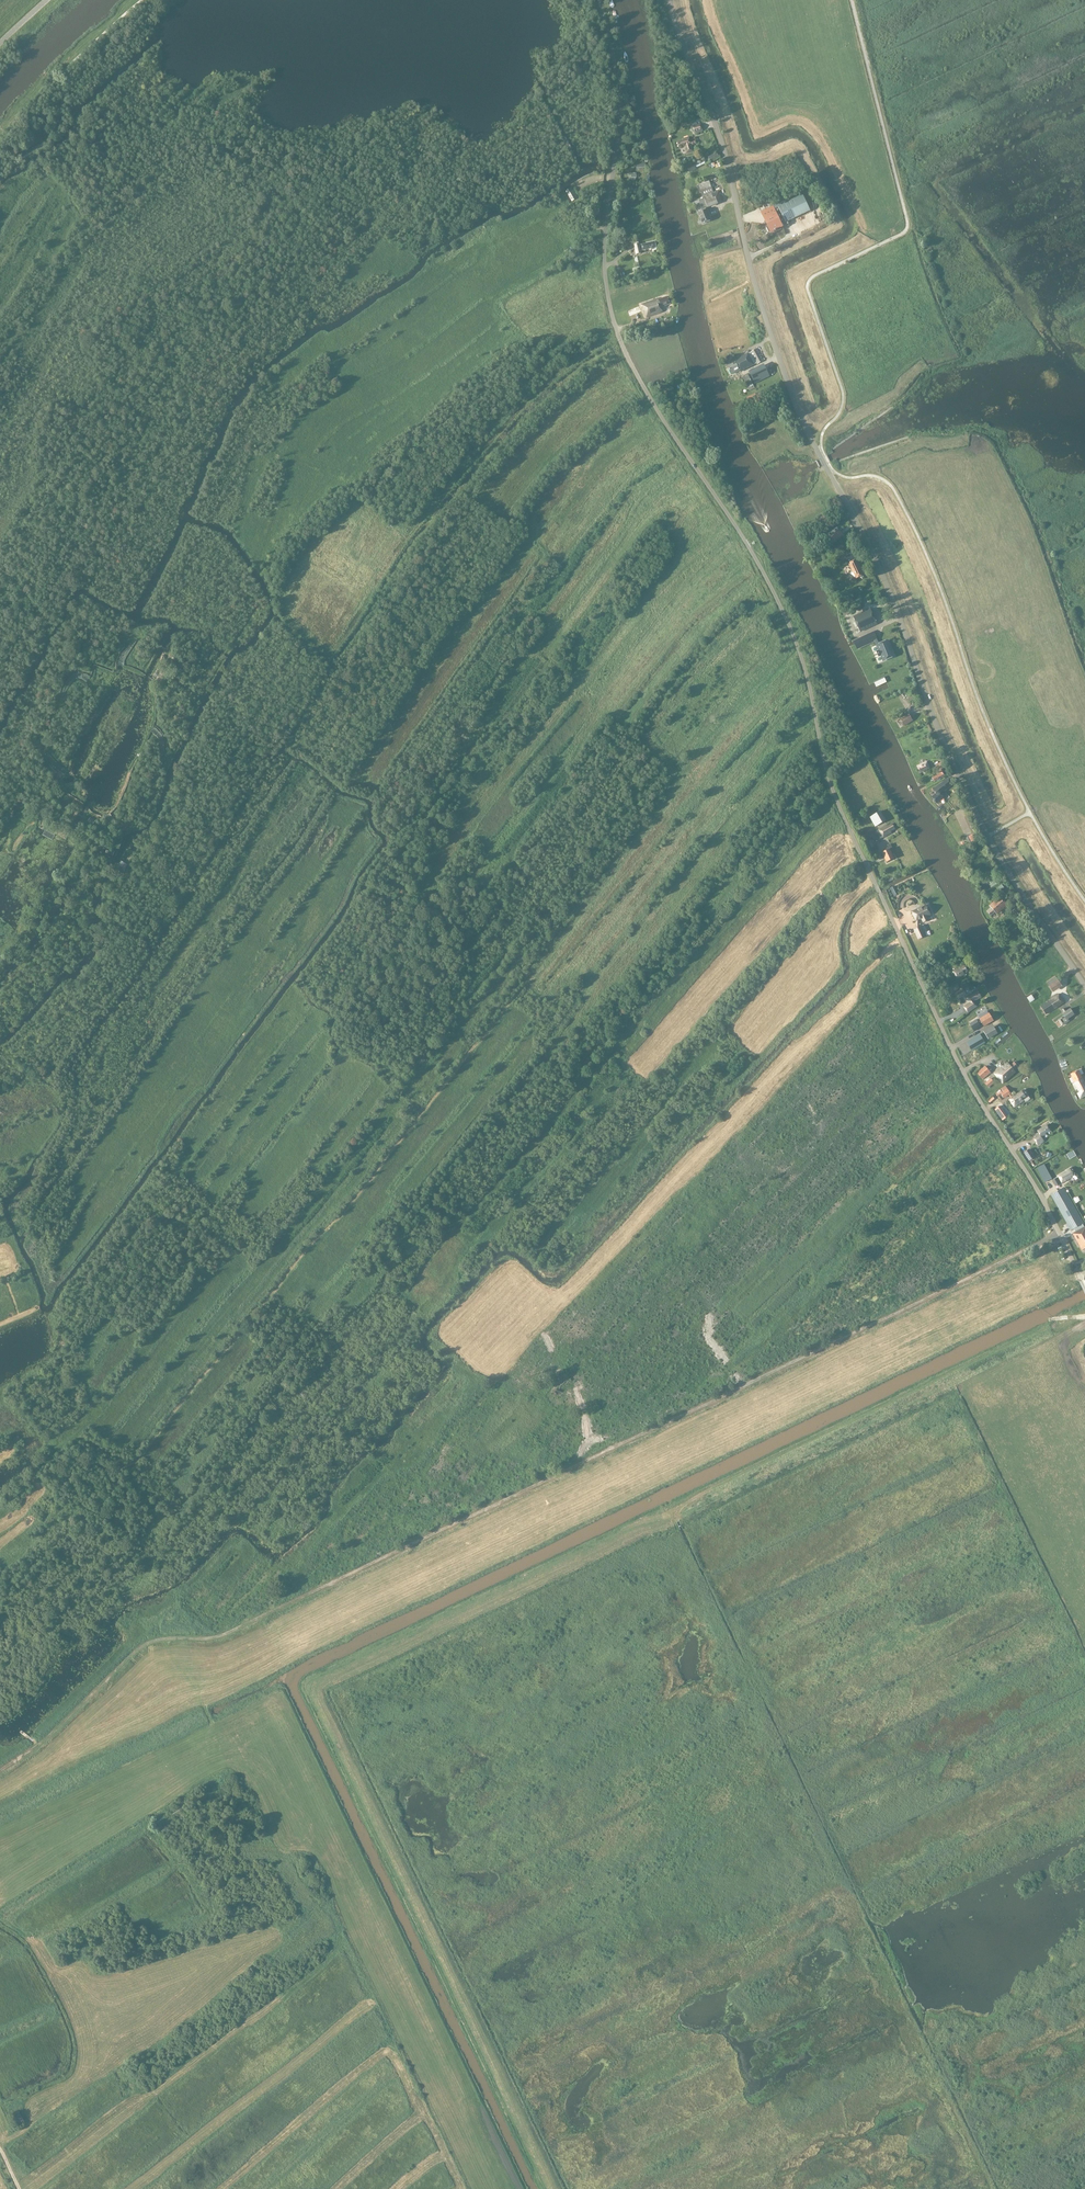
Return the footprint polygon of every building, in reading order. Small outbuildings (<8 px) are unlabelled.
[(690,120),(695,134),(703,131),(698,117),(690,120)] [(692,146),(697,144),(696,140),(691,142),(690,138),(683,140),(684,141),(678,143),(680,148),(685,147),(686,154),(694,151),(692,146)] [(710,161),(719,156),(717,152),(708,157),(710,161)] [(702,193),(703,193),(704,197),(704,198),(699,200),(702,209),(722,202),(718,192),(706,196),(705,194),(705,193),(705,192),(712,189),(709,180),(698,185),(702,193)] [(801,193),(761,212),(768,226),(762,230),(765,237),(783,228),(781,225),(810,211),(801,193)] [(702,224),(711,220),(707,209),(698,213),(702,224)] [(634,243),(634,245),(636,255),(641,254),(641,251),(656,248),(654,242),(639,245),(639,244),(638,244),(638,242),(634,243)] [(658,299),(641,305),(646,318),(662,312),(661,308),(669,305),(667,297),(658,300),(658,299)] [(740,372),(754,365),(762,361),(756,349),(748,354),(736,360),(737,361),(727,366),(731,375),(740,370),(740,372)] [(765,366),(750,374),(755,384),(770,377),(765,366)] [(743,378),(745,383),(748,388),(749,391),(755,388),(753,385),(751,380),(748,375),(743,378)] [(694,407),(692,402),(683,406),(685,411),(694,407)] [(834,542),(843,535),(839,530),(831,537),(834,542)] [(857,559),(848,563),(852,572),(853,572),(856,579),(863,575),(861,569),(857,559)] [(871,609),(853,617),(860,632),(877,624),(871,609)] [(873,632),(854,641),(857,650),(877,640),(873,632)] [(888,641),(876,646),(878,650),(876,651),(878,655),(880,654),(883,659),(894,655),(888,641)] [(908,714),(900,719),(904,726),(913,721),(908,714)] [(927,761),(917,766),(920,773),(930,768),(927,761)] [(933,781),(942,777),(946,775),(943,769),(939,771),(940,773),(931,778),(933,781)] [(944,798),(940,794),(945,791),(952,784),(948,779),(933,790),(936,794),(932,797),(937,804),(944,798)] [(879,812),(870,818),(875,827),(885,821),(879,812)] [(888,826),(887,825),(871,835),(875,842),(892,833),(891,832),(895,829),(892,824),(888,826)] [(976,841),(973,834),(966,838),(969,844),(976,841)] [(890,849),(882,853),(887,862),(894,859),(890,849)] [(991,908),(987,912),(991,916),(995,912),(997,914),(1008,904),(1001,896),(990,906),(991,908)] [(927,908),(926,905),(912,912),(916,921),(922,919),(923,923),(928,920),(927,917),(930,915),(929,912),(931,911),(929,908),(927,908)] [(1017,907),(1012,912),(1018,919),(1023,914),(1017,907)] [(914,930),(919,940),(924,937),(919,927),(914,930)] [(964,974),(968,971),(964,966),(953,972),(957,979),(965,975),(964,974)] [(1062,986),(1056,977),(1047,983),(1053,992),(1062,986)] [(952,992),(960,988),(957,983),(949,987),(952,992)] [(958,999),(967,995),(963,989),(955,993),(958,999)] [(965,1009),(968,1013),(977,1007),(974,1002),(981,998),(978,991),(968,997),(971,1004),(968,1006),(968,1007),(965,1009)] [(1047,1002),(1047,1003),(1041,1007),(1046,1015),(1064,1002),(1059,994),(1047,1002)] [(1065,1008),(1062,1010),(1064,1013),(1063,1014),(1064,1016),(1058,1020),(1062,1026),(1069,1021),(1068,1019),(1074,1015),(1070,1009),(1067,1011),(1065,1008)] [(989,1013),(980,1019),(984,1027),(994,1021),(989,1013)] [(978,1022),(971,1026),(974,1032),(981,1027),(978,1022)] [(993,1025),(983,1030),(986,1037),(997,1032),(993,1025)] [(972,1051),(985,1043),(980,1034),(967,1042),(972,1051)] [(1010,1040),(1007,1036),(1002,1040),(1005,1044),(1010,1040)] [(995,1074),(1003,1083),(1016,1073),(1014,1071),(1018,1067),(1014,1063),(1010,1066),(1008,1063),(995,1074)] [(985,1066),(977,1073),(983,1079),(991,1073),(985,1066)] [(1084,1096),(1084,1081),(1084,1082),(1079,1070),(1071,1074),(1075,1083),(1073,1084),(1080,1099),(1084,1096)] [(994,1083),(991,1079),(985,1084),(988,1088),(994,1083)] [(1011,1094),(1006,1086),(995,1093),(997,1097),(1001,1094),(1004,1098),(1011,1094)] [(1028,1096),(1024,1090),(1009,1100),(1014,1107),(1024,1101),(1023,1099),(1028,1096)] [(1039,1135),(1039,1137),(1035,1140),(1038,1145),(1044,1142),(1042,1137),(1046,1134),(1045,1133),(1050,1130),(1047,1125),(1037,1131),(1040,1135),(1039,1135)] [(1029,1149),(1024,1153),(1029,1161),(1035,1158),(1029,1149)] [(1065,1152),(1068,1157),(1075,1154),(1072,1149),(1065,1152)] [(1052,1179),(1044,1164),(1037,1168),(1045,1183),(1052,1179)] [(1058,1176),(1059,1177),(1052,1180),(1055,1186),(1072,1178),(1071,1176),(1075,1174),(1071,1168),(1066,1170),(1067,1171),(1058,1176)] [(1052,1195),(1072,1230),(1074,1229),(1076,1232),(1073,1234),(1082,1250),(1084,1248),(1084,1227),(1082,1224),(1083,1224),(1063,1188),(1052,1195)] [(18,2122),(23,2120),(18,2109),(13,2111),(18,2122)]
